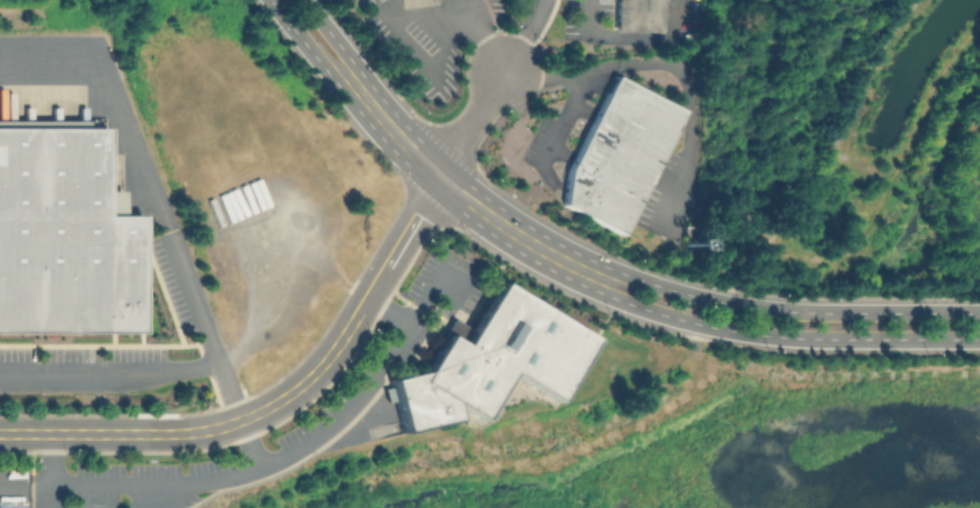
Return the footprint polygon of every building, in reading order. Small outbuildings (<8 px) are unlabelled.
[(616,29),(617,0),(664,0),(663,31),(616,29)] [(684,110),(622,234),(564,203),(570,166),(618,74),(684,110)] [(141,327),(0,328),(0,125),(104,124),(105,212),(140,212),(141,327)] [(594,338),(556,402),(508,373),(482,418),(453,402),(457,419),(404,433),(390,380),(427,370),(448,334),(463,343),(499,282),(594,338)]
